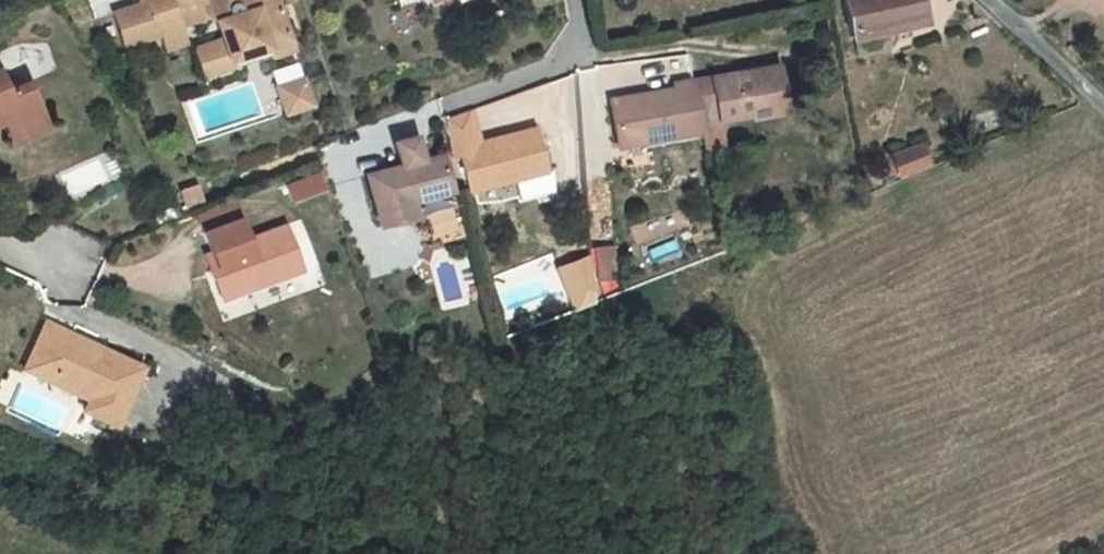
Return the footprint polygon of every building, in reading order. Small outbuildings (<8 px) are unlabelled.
[(277,0),(146,0),(146,2),(155,27),(159,25),(161,32),(166,49),(185,43),(179,25),(208,16),(216,22),(222,39),(195,48),(204,76),(232,67),(230,61),(269,48),(266,36),(286,29),(277,0)] [(852,39),(893,30),(890,16),(920,8),(918,0),(843,0),(852,39)] [(146,2),(114,12),(125,45),(161,32),(159,25),(155,27),(146,2)] [(893,30),(924,23),(920,8),(890,16),(893,30)] [(232,67),(292,48),(286,29),(266,36),(269,48),(230,61),(232,67)] [(751,115),(752,119),(787,112),(778,65),(693,81),(702,132),(705,151),(725,147),(720,121),(751,115)] [(0,70),(0,122),(3,120),(6,125),(41,109),(29,82),(9,91),(0,70)] [(302,79),(276,88),(285,113),(298,109),(292,90),(305,85),(302,79)] [(702,132),(693,81),(674,84),(675,89),(644,94),(644,97),(610,103),(618,147),(702,132)] [(311,104),(305,85),(292,90),(298,109),(311,104)] [(6,125),(13,143),(49,127),(41,109),(6,125)] [(535,129),(459,149),(470,191),(546,171),(535,129)] [(401,166),(367,175),(380,226),(416,217),(412,202),(411,197),(451,186),(443,155),(422,161),(416,137),(395,143),(401,166)] [(920,144),(892,156),(901,177),(929,165),(920,144)] [(291,200),(327,193),(323,173),(287,180),(291,200)] [(411,197),(412,202),(452,192),(451,186),(411,197)] [(287,226),(205,255),(222,299),(302,269),(287,226)] [(613,277),(611,248),(595,249),(597,278),(613,277)] [(143,368),(71,334),(52,373),(91,392),(88,399),(83,410),(115,425),(143,368)] [(52,373),(49,381),(88,399),(91,392),(52,373)]
